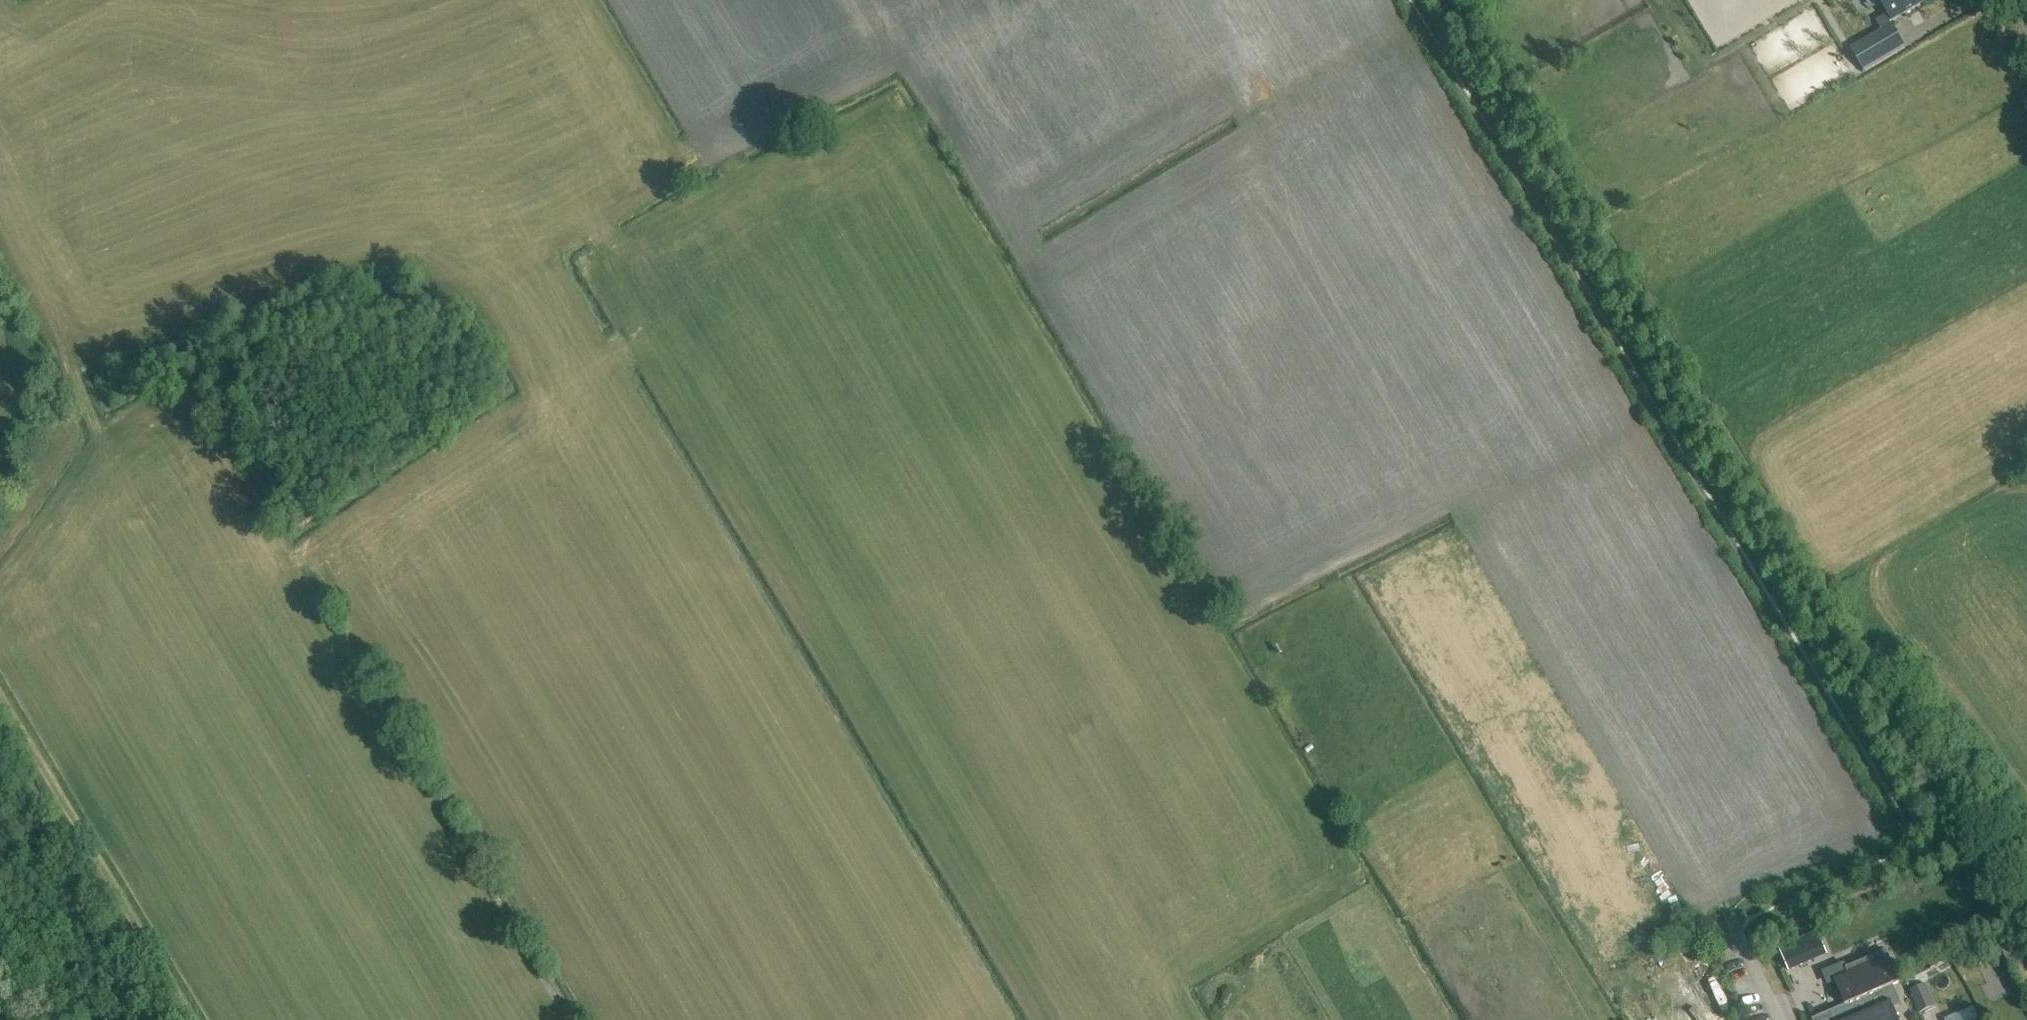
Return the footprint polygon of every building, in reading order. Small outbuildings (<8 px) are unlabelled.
[(1889,14),(1893,21),(1928,0),(1881,0),(1889,14)] [(1890,23),(1893,21),(1889,14),(1876,21),(1881,30),(1851,48),(1865,71),(1907,46),(1893,23),(1891,25),(1890,23)] [(1791,968),(1829,952),(1820,929),(1782,945),(1791,968)] [(1812,1019),(1898,1019),(1891,1004),(1900,1000),(1893,985),(1900,982),(1887,951),(1846,969),(1843,962),(1822,971),(1828,985),(1835,982),(1845,1005),(1812,1019)] [(1924,983),(1922,978),(1907,985),(1919,1013),(1935,1006),(1926,983),(1924,983)]
